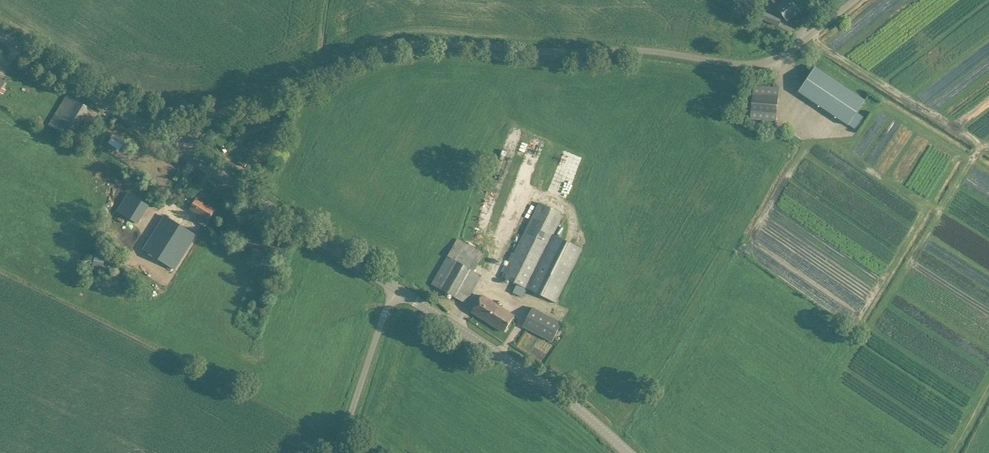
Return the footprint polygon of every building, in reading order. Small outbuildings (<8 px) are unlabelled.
[(787,21),(800,11),(791,0),(771,0),(787,21)] [(764,12),(761,19),(767,22),(770,14),(764,12)] [(865,100),(815,67),(798,92),(848,125),(865,100)] [(776,120),(778,98),(779,88),(753,86),(751,118),(776,120)] [(78,143),(91,122),(96,113),(67,95),(48,125),(78,143)] [(266,131),(262,139),(273,145),(273,143),(277,145),(280,140),(276,138),(278,134),(270,130),(267,129),(266,131)] [(524,153),(531,155),(534,142),(526,140),(524,153)] [(484,184),(481,195),(491,198),(494,186),(484,184)] [(136,223),(142,213),(148,205),(129,193),(118,211),(136,223)] [(201,216),(197,223),(205,227),(215,210),(197,199),(190,209),(194,212),(201,216)] [(527,288),(558,304),(560,301),(558,300),(583,249),(554,235),(564,215),(539,202),(514,253),(512,252),(508,259),(510,260),(502,277),(517,284),(513,293),(520,296),(522,298),(527,288)] [(164,216),(144,249),(175,269),(196,235),(164,216)] [(113,242),(119,230),(109,224),(102,236),(113,242)] [(482,275),(474,271),(484,254),(458,239),(448,256),(432,284),(465,303),(482,275)] [(274,261),(267,275),(277,280),(284,265),(283,264),(285,261),(282,260),(280,264),(274,261)] [(504,332),(510,324),(514,317),(482,296),(472,311),(504,332)] [(533,307),(523,326),(552,341),(562,323),(533,307)]
